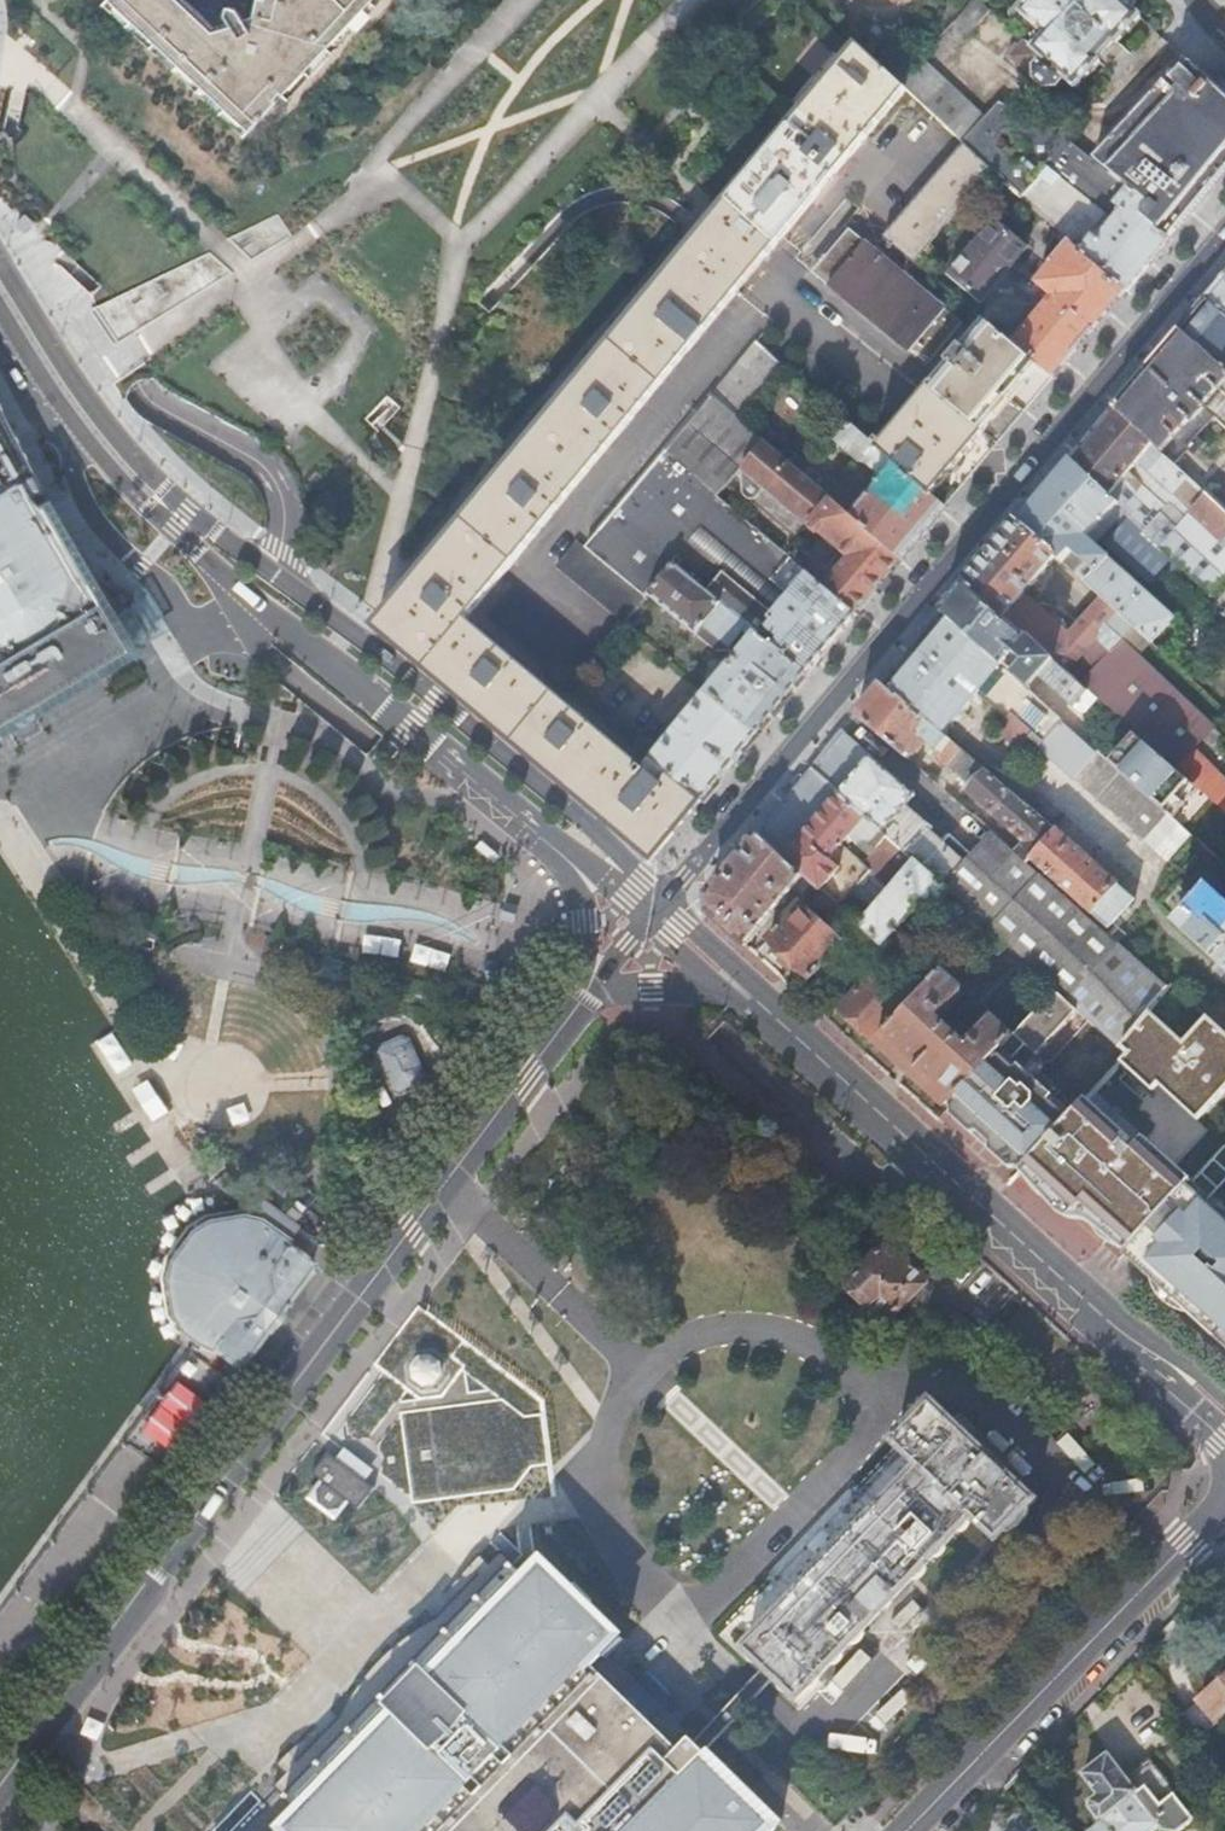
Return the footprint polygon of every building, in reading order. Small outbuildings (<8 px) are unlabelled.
[(129,26),(145,9),(125,4),(125,0),(110,0),(106,4),(129,26)] [(257,13),(248,16),(240,5),(231,3),(229,14),(192,4),(187,0),(125,0),(125,4),(145,9),(129,26),(206,99),(213,93),(252,130),(286,94),(375,0),(260,0),(257,13)] [(952,22),(966,35),(989,11),(978,0),(973,0),(952,22)] [(1047,32),(1036,44),(1026,35),(1021,40),(1018,39),(1011,46),(1013,48),(1011,51),(1044,82),(1057,85),(1065,77),(1075,87),(1141,17),(1137,12),(1133,8),(1140,0),(1032,0),(1023,9),(1047,32)] [(856,44),(785,130),(725,202),(749,223),(775,244),(903,89),(895,81),(856,44)] [(903,89),(952,135),(959,142),(982,119),(917,58),(895,81),(903,89)] [(1095,160),(1100,164),(1129,188),(1148,204),(1140,214),(1159,230),(1224,152),(1224,95),(1187,60),(1095,160)] [(982,119),(1019,140),(1031,120),(997,104),(982,119)] [(952,135),(877,234),(913,263),(914,262),(987,169),(959,142),(952,135)] [(1100,164),(1086,181),(1114,205),(1129,188),(1100,164)] [(1021,201),(1062,239),(1123,293),(1169,238),(1159,230),(1140,214),(1148,204),(1129,188),(1114,205),(1121,211),(1095,241),(1091,237),(1108,219),(1051,169),(1021,201)] [(460,522),(374,626),(652,860),(700,802),(650,760),(644,768),(465,618),(762,259),(775,244),(749,223),(725,202),(715,214),(660,280),(598,356),(533,434),(460,522)] [(993,221),(948,276),(980,303),(1025,247),(993,221)] [(815,276),(925,367),(961,322),(849,230),(813,275),(815,276)] [(1034,304),(1005,338),(1052,378),(1115,303),(1123,293),(1062,239),(1048,256),(1053,262),(1036,283),(1052,297),(1041,310),(1034,304)] [(1224,313),(1224,279),(1208,299),(1224,313)] [(1181,330),(1224,366),(1224,313),(1208,299),(1181,330)] [(983,319),(928,386),(996,444),(1052,378),(1005,338),(983,319)] [(1155,447),(1176,466),(1189,452),(1194,456),(1207,444),(1200,437),(1216,420),(1224,428),(1224,366),(1181,330),(1114,409),(1155,447)] [(756,344),(711,396),(736,418),(781,365),(756,344)] [(920,395),(876,448),(944,506),(988,454),(996,444),(928,386),(920,395)] [(665,451),(743,518),(764,493),(738,469),(752,455),(766,468),(756,479),(774,495),(762,509),(784,528),(796,515),(846,560),(823,587),(855,614),(899,560),(820,490),(788,463),(736,418),(711,396),(665,451)] [(1072,460),(1113,497),(1133,472),(1142,462),(1155,447),(1114,409),(1072,460)] [(5,668),(8,668),(18,666),(29,664),(37,660),(48,653),(52,650),(58,644),(65,636),(70,628),(75,617),(91,607),(85,597),(87,595),(73,574),(86,565),(37,490),(14,443),(0,417),(0,668),(5,668)] [(820,490),(899,560),(944,506),(876,448),(850,425),(835,443),(861,465),(869,467),(883,479),(859,508),(833,484),(826,484),(820,490)] [(1155,447),(1142,462),(1179,496),(1193,482),(1176,466),(1155,447)] [(816,661),(855,614),(823,587),(743,518),(665,451),(583,545),(643,597),(646,592),(671,563),(802,678),(816,661)] [(794,456),(788,463),(820,490),(826,484),(794,456)] [(1018,522),(1056,557),(1087,585),(1109,560),(1086,538),(1118,501),(1113,497),(1072,460),(1018,522)] [(1118,501),(1148,530),(1162,513),(1163,512),(1168,506),(1133,472),(1113,497),(1118,501)] [(1193,482),(1179,496),(1224,539),(1224,511),(1193,482)] [(1175,509),(1170,504),(1168,506),(1163,512),(1168,516),(1175,509)] [(1162,513),(1148,530),(1163,544),(1179,527),(1168,516),(1163,512),(1162,513)] [(966,583),(1097,700),(1098,700),(1135,733),(1189,782),(1224,814),(1224,779),(1194,745),(1212,723),(1120,639),(1132,625),(1101,598),(1068,636),(1022,596),(1056,557),(1018,522),(966,583)] [(557,563),(623,620),(643,597),(583,545),(577,540),(557,563)] [(1101,598),(1132,625),(1150,641),(1171,618),(1109,560),(1087,585),(1101,598)] [(737,657),(708,692),(757,732),(782,702),(802,678),(671,563),(646,592),(714,650),(728,648),(737,657)] [(86,565),(73,574),(87,595),(85,597),(91,607),(75,617),(70,628),(65,636),(58,644),(52,650),(48,653),(37,660),(29,664),(18,666),(8,668),(5,668),(0,668),(0,687),(4,684),(14,684),(24,683),(34,680),(45,675),(53,672),(60,667),(67,662),(81,647),(89,635),(110,621),(110,618),(112,605),(102,589),(86,565)] [(966,583),(940,613),(1000,667),(1011,655),(1078,716),(1085,714),(1097,700),(966,583)] [(495,614),(560,668),(562,666),(575,677),(596,652),(518,588),(495,614)] [(881,682),(942,735),(977,695),(1004,720),(995,730),(1018,750),(1027,740),(1037,749),(1061,722),(1000,667),(940,613),(881,682)] [(110,618),(110,621),(89,635),(81,647),(67,662),(60,667),(53,672),(45,675),(34,680),(24,683),(14,684),(4,684),(0,687),(0,720),(127,646),(110,618)] [(553,676),(565,688),(575,677),(562,666),(560,668),(553,676)] [(852,715),(902,759),(922,738),(937,752),(932,757),(942,767),(946,764),(958,775),(964,781),(977,766),(942,735),(881,682),(852,715)] [(708,692),(650,760),(700,802),(710,790),(741,752),(757,732),(708,692)] [(142,724),(100,736),(110,767),(197,740),(190,715),(160,724),(154,705),(138,710),(142,724)] [(1061,722),(1037,749),(1165,863),(1189,836),(1162,812),(1108,763),(1061,722)] [(901,809),(911,797),(871,761),(872,759),(840,729),(809,769),(757,832),(814,884),(825,895),(840,908),(873,874),(893,891),(917,865),(952,896),(971,912),(987,926),(1012,949),(1035,969),(1060,991),(1081,1010),(1116,1041),(1165,988),(1115,944),(1102,933),(1025,865),(1013,855),(988,833),(969,854),(947,835),(936,847),(924,836),(927,833),(935,824),(914,805),(906,813),(901,809)] [(1189,782),(1135,733),(1108,763),(1162,812),(1189,782)] [(963,791),(1023,843),(1013,855),(1025,865),(1027,862),(1053,831),(982,770),(963,791)] [(1130,899),(1053,831),(1027,862),(1104,930),(1109,925),(1130,899)] [(757,832),(705,894),(708,913),(742,944),(795,886),(801,891),(805,894),(814,884),(757,832)] [(891,892),(860,926),(882,947),(923,905),(934,915),(952,896),(917,865),(893,891),(891,892)] [(1206,886),(1172,926),(1224,971),(1224,902),(1206,886)] [(816,904),(839,925),(847,915),(840,908),(825,895),(816,904)] [(801,904),(767,939),(791,961),(778,976),(797,993),(844,943),(801,904)] [(971,912),(951,935),(965,948),(978,935),(987,926),(971,912)] [(1109,925),(1104,930),(1102,933),(1115,944),(1122,936),(1109,925)] [(978,935),(1003,958),(1005,957),(1012,949),(987,926),(978,935)] [(1005,957),(1028,977),(1035,969),(1012,949),(1005,957)] [(875,968),(839,1005),(872,1035),(907,998),(875,968)] [(946,969),(878,1039),(949,1106),(970,1084),(986,1067),(1011,1040),(1016,1036),(997,1017),(969,1045),(946,1023),(973,995),(946,969)] [(970,1084),(949,1106),(1020,1170),(1073,1114),(1025,1068),(1081,1010),(1060,991),(1016,1036),(1011,1040),(986,1067),(970,1084)] [(1204,1013),(1186,1035),(1198,1045),(1216,1023),(1204,1013)] [(378,1045),(375,1053),(390,1088),(398,1091),(420,1082),(423,1074),(407,1039),(399,1036),(378,1045)] [(1129,1056),(1105,1081),(1130,1105),(1154,1080),(1129,1056)] [(1100,1115),(1091,1124),(1123,1154),(1157,1186),(1166,1177),(1100,1115)] [(1091,1124),(1042,1175),(1075,1207),(1123,1154),(1091,1124)] [(1203,1174),(1222,1189),(1224,1185),(1224,1147),(1203,1174)] [(1123,1154),(1075,1207),(1108,1238),(1157,1186),(1123,1154)] [(1042,1175),(1032,1185),(1099,1248),(1108,1238),(1075,1207),(1042,1175)] [(1191,1179),(1127,1249),(1152,1272),(1150,1274),(1192,1311),(1198,1305),(1224,1328),(1224,1220),(1204,1201),(1208,1195),(1191,1179)] [(186,1243),(182,1249),(178,1257),(174,1268),(173,1278),(173,1291),(176,1302),(179,1310),(188,1325),(198,1335),(226,1356),(237,1364),(314,1259),(269,1227),(265,1225),(258,1222),(249,1219),(238,1218),(228,1219),(219,1221),(208,1226),(198,1232),(186,1243)] [(889,1242),(848,1285),(869,1305),(872,1303),(888,1318),(926,1278),(889,1242)] [(1224,1340),(1224,1328),(1198,1305),(1192,1311),(1224,1340)] [(411,1321),(372,1364),(424,1411),(436,1398),(448,1409),(464,1392),(482,1408),(501,1388),(500,1387),(502,1386),(481,1367),(472,1377),(411,1321)] [(178,1453),(232,1378),(194,1351),(140,1425),(178,1453)] [(543,1428),(535,1395),(518,1399),(525,1431),(543,1428)] [(773,1680),(793,1698),(970,1515),(995,1539),(1031,1500),(929,1403),(891,1441),(917,1466),(743,1651),(763,1669),(773,1680)] [(356,1509),(372,1487),(326,1452),(309,1473),(319,1481),(313,1489),(315,1503),(325,1511),(338,1510),(345,1501),(356,1509)] [(270,1785),(282,1797),(511,1562),(499,1550),(433,1618),(418,1627),(397,1641),(383,1654),(369,1667),(352,1690),(336,1717),(270,1785)] [(778,1824),(705,1753),(695,1743),(691,1739),(679,1751),(595,1668),(623,1640),(538,1557),(523,1573),(293,1808),(278,1824),(280,1826),(275,1830),(771,1830),(778,1824)] [(293,1808),(523,1573),(511,1562),(282,1797),(293,1808)] [(705,1753),(773,1680),(763,1669),(695,1743),(705,1753)] [(1184,1713),(1204,1737),(1224,1718),(1224,1677),(1184,1713)] [(1092,1811),(1103,1822),(1093,1830),(1146,1830),(1156,1822),(1164,1830),(1180,1830),(1198,1817),(1178,1794),(1178,1791),(1150,1759),(1128,1777),(1109,1755),(1084,1774),(1102,1795),(1093,1803),(1092,1811)]
